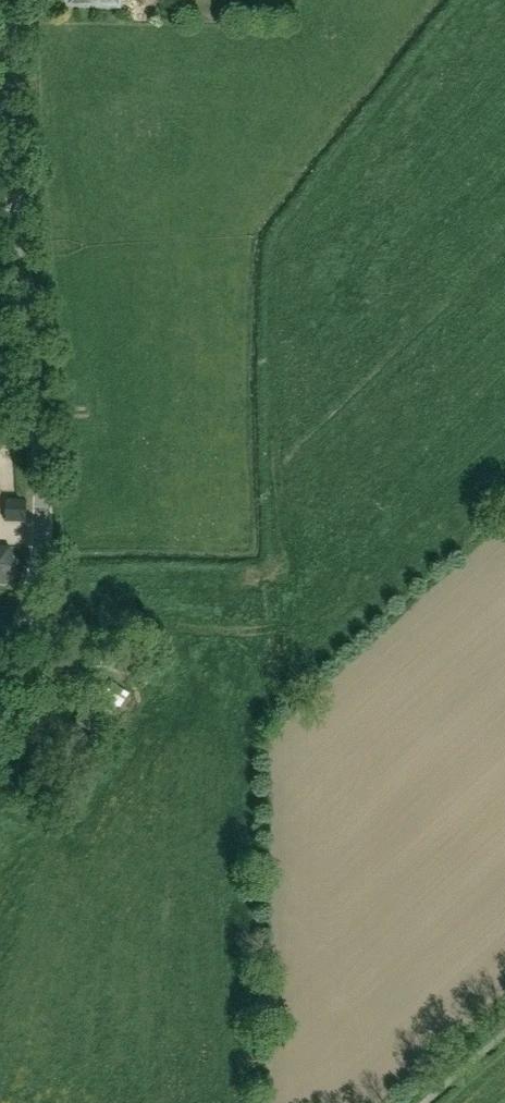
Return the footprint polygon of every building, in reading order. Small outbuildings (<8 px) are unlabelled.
[(26,522),(26,502),(8,502),(8,522),(26,522)] [(18,567),(10,548),(0,547),(0,583),(5,584),(18,567)]
